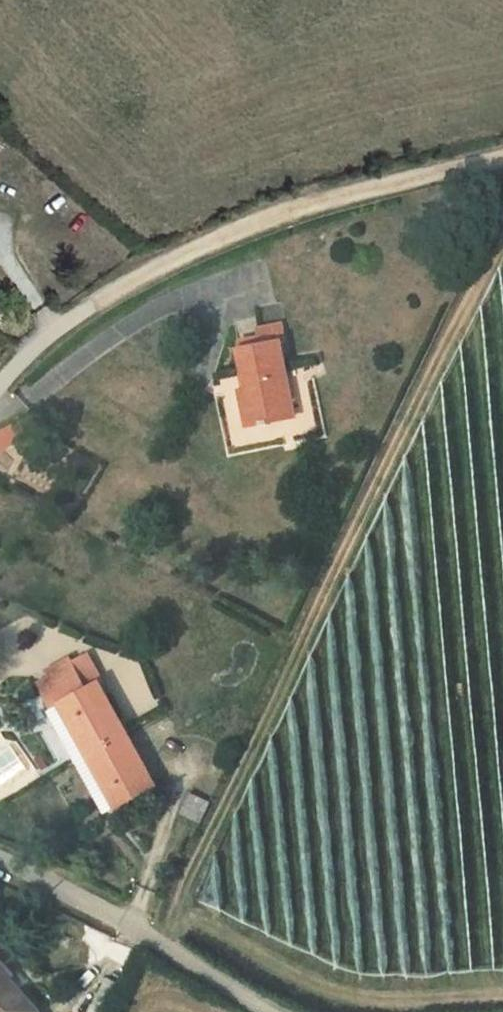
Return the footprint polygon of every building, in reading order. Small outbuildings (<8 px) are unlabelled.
[(251,374),(239,375),(244,407),(270,403),(268,389),(295,386),(284,324),(243,329),(248,359),(251,374)] [(237,361),(239,375),(251,374),(248,359),(237,361)] [(297,399),(295,386),(268,389),(270,403),(297,399)] [(42,671),(32,677),(48,700),(56,696),(118,800),(156,777),(94,674),(85,680),(64,649),(42,662),(42,671)] [(15,967),(9,973),(0,964),(0,1011),(56,1011),(15,967)]
